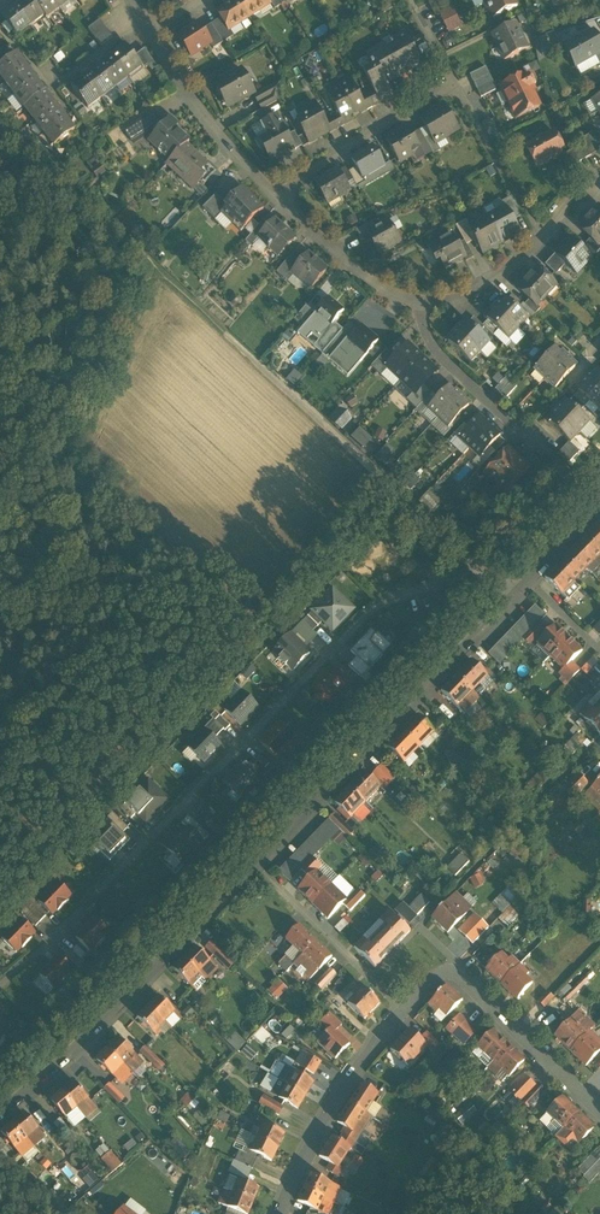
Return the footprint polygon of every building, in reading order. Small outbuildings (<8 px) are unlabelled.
[(44,16),(32,0),(25,0),(16,7),(31,26),(44,16)] [(60,9),(53,0),(32,0),(44,16),(46,19),(60,9)] [(71,0),(53,0),(60,9),(71,0)] [(217,12),(221,18),(228,29),(228,28),(236,24),(237,26),(249,18),(262,10),(261,8),(268,3),(266,0),(236,0),(217,12)] [(285,3),(284,0),(266,0),(268,3),(270,2),(275,10),(285,3)] [(414,0),(419,8),(436,0),(414,0)] [(514,0),(493,0),(484,5),(487,10),(490,12),(493,19),(517,7),(514,0)] [(17,37),(31,26),(16,7),(2,18),(17,37)] [(441,18),(444,24),(457,18),(452,9),(442,13),(444,16),(441,18)] [(211,25),(223,43),(234,37),(230,30),(228,28),(228,29),(221,18),(211,25)] [(461,27),(457,18),(444,24),(447,30),(450,29),(451,32),(461,27)] [(88,30),(92,35),(104,26),(99,21),(94,25),(88,30)] [(203,46),(208,42),(209,42),(202,31),(198,25),(179,37),(188,52),(193,49),(195,51),(198,52),(203,49),(203,46)] [(211,25),(202,31),(209,42),(208,42),(210,45),(213,50),(223,43),(211,25)] [(504,59),(505,61),(528,50),(516,25),(493,36),(499,48),(501,47),(506,58),(504,59)] [(92,35),(97,41),(108,32),(104,26),(92,35)] [(575,66),(595,55),(597,58),(599,56),(599,42),(593,31),(564,47),(575,66)] [(113,38),(108,32),(97,41),(101,47),(113,38)] [(547,35),(537,37),(541,56),(551,54),(547,35)] [(394,47),(387,51),(392,59),(399,55),(407,68),(410,66),(412,70),(421,65),(410,44),(408,45),(403,36),(392,42),(394,47)] [(126,46),(112,57),(128,78),(141,68),(142,67),(134,57),(126,46)] [(366,56),(370,63),(373,69),(364,74),(373,91),(381,86),(401,76),(399,73),(392,59),(387,51),(384,46),(366,56)] [(141,68),(143,71),(153,63),(145,49),(134,57),(142,67),(141,68)] [(191,57),(198,52),(195,51),(193,49),(188,52),(191,57)] [(5,83),(25,68),(15,55),(0,66),(0,76),(5,83)] [(392,59),(399,73),(407,68),(399,55),(392,59)] [(115,88),(128,78),(112,57),(99,67),(115,88)] [(361,68),(364,74),(373,69),(370,63),(361,68)] [(101,98),(115,88),(99,67),(85,77),(101,98)] [(5,83),(15,96),(35,80),(25,68),(5,83)] [(470,76),(473,83),(489,75),(486,68),(470,76)] [(224,96),(229,106),(254,93),(242,72),(238,71),(232,74),(231,78),(218,85),(217,89),(220,95),(224,96)] [(493,83),(489,75),(473,83),(477,91),(493,83)] [(500,88),(508,104),(531,92),(534,91),(527,75),(500,88)] [(88,109),(101,98),(85,77),(71,88),(88,109)] [(349,77),(337,83),(339,87),(351,81),(349,77)] [(15,96),(25,108),(45,93),(35,80),(15,96)] [(351,81),(339,87),(353,113),(359,110),(360,113),(366,110),(367,109),(360,98),(351,81)] [(254,97),(262,110),(277,102),(280,83),(254,97)] [(327,94),(339,87),(337,83),(325,90),(327,94)] [(496,89),(493,83),(477,91),(481,98),(495,91),(496,89)] [(373,91),(367,94),(374,107),(388,99),(381,86),(373,91)] [(348,115),(353,113),(339,87),(327,94),(337,113),(342,122),(343,122),(350,118),(348,115)] [(539,108),(531,92),(508,104),(515,119),(539,108)] [(25,108),(35,121),(55,105),(45,93),(25,108)] [(367,111),(374,107),(367,94),(360,98),(367,109),(366,110),(367,111)] [(599,113),(599,112),(599,96),(592,101),(599,113)] [(35,121),(44,133),(64,118),(55,105),(35,121)] [(431,136),(435,144),(436,144),(458,131),(443,105),(420,118),(431,136)] [(304,135),(308,143),(309,142),(321,136),(320,135),(330,130),(324,120),(322,115),(319,117),(313,106),(302,112),(305,117),(301,120),(308,133),(304,135)] [(337,113),(331,116),(338,129),(345,125),(343,122),(342,122),(337,113)] [(125,132),(131,142),(160,123),(154,114),(125,132)] [(259,139),(270,158),(293,145),(288,136),(282,126),(276,116),(264,122),(270,133),(259,139)] [(331,132),(338,129),(331,116),(324,120),(330,130),(331,132)] [(74,131),(64,118),(44,133),(54,146),(74,131)] [(164,155),(170,161),(185,145),(189,141),(175,128),(177,125),(170,118),(148,141),(158,149),(158,153),(161,156),(164,155)] [(297,122),(304,135),(308,133),(301,120),(297,122)] [(482,124),(491,139),(498,136),(489,120),(482,124)] [(390,148),(398,163),(412,154),(421,149),(413,136),(411,132),(408,134),(405,129),(388,139),(392,147),(390,148)] [(302,146),(298,139),(294,132),(288,136),(293,145),(295,150),(302,146)] [(421,149),(427,145),(424,140),(419,132),(413,136),(421,149)] [(526,148),(535,164),(545,158),(547,161),(560,154),(556,147),(560,145),(553,133),(526,148)] [(304,135),(298,139),(302,146),(303,148),(310,144),(309,142),(308,143),(304,135)] [(431,136),(424,140),(427,145),(432,153),(433,155),(440,151),(436,144),(435,144),(431,136)] [(586,148),(590,157),(598,152),(589,136),(581,140),(586,148)] [(206,165),(185,145),(170,161),(169,163),(185,178),(184,180),(193,189),(199,183),(203,186),(209,180),(217,172),(208,163),(206,165)] [(421,149),(412,154),(417,162),(432,153),(427,145),(421,149)] [(357,168),(363,178),(383,166),(372,147),(352,159),(357,168)] [(564,155),(571,167),(585,160),(580,151),(578,147),(571,151),(564,155)] [(580,151),(585,160),(590,157),(586,148),(580,151)] [(545,158),(535,164),(537,167),(547,161),(545,158)] [(366,183),(358,188),(360,192),(395,171),(390,162),(383,166),(363,178),(366,183)] [(96,180),(106,171),(99,163),(89,172),(96,180)] [(345,185),(353,180),(348,172),(346,168),(338,172),(345,185)] [(357,168),(348,172),(353,180),(358,188),(366,183),(363,178),(357,168)] [(315,183),(327,204),(329,203),(328,201),(334,197),(335,199),(349,191),(345,185),(338,172),(337,170),(336,171),(337,173),(327,178),(326,177),(315,183)] [(217,172),(209,180),(214,185),(222,176),(217,172)] [(235,222),(243,230),(263,209),(241,188),(225,205),(222,208),(224,210),(221,213),(221,214),(233,225),(235,222)] [(202,209),(215,221),(221,214),(221,213),(224,210),(222,208),(225,205),(215,195),(202,209)] [(506,209),(512,221),(522,216),(512,198),(501,203),(505,210),(506,209)] [(588,217),(599,228),(599,208),(598,207),(588,217)] [(505,210),(488,219),(501,243),(519,233),(512,221),(506,209),(505,210)] [(599,242),(599,228),(588,217),(578,227),(590,239),(597,245),(598,245),(599,242)] [(483,253),(501,243),(488,219),(487,218),(470,227),(469,228),(476,241),(483,253)] [(260,240),(276,255),(293,237),(275,220),(269,226),(258,238),(260,240)] [(245,242),(252,248),(260,240),(258,238),(269,226),(263,221),(245,242)] [(456,227),(464,242),(458,245),(465,258),(464,258),(467,262),(473,258),(466,246),(476,241),(469,228),(470,227),(466,221),(456,227)] [(356,231),(360,239),(368,235),(368,234),(376,229),(372,222),(356,231)] [(378,253),(379,254),(400,242),(389,222),(376,229),(368,234),(368,235),(374,245),(374,244),(379,252),(378,253)] [(441,260),(445,268),(455,262),(455,263),(464,258),(465,258),(458,245),(452,235),(429,248),(436,262),(441,260)] [(596,254),(599,249),(599,247),(598,245),(597,245),(590,239),(585,244),(596,254)] [(566,264),(572,270),(577,264),(582,268),(591,259),(570,240),(562,248),(561,247),(554,253),(555,254),(566,264)] [(308,253),(307,254),(316,262),(317,261),(308,253)] [(293,272),(311,288),(327,270),(317,261),(316,262),(307,254),(300,263),(292,272),(293,272)] [(555,286),(559,290),(564,284),(556,276),(566,264),(555,254),(545,265),(554,274),(549,279),(556,286),(555,286)] [(276,273),(286,280),(291,274),(293,272),(292,272),(300,263),(291,256),(276,273)] [(577,264),(572,270),(577,274),(582,268),(577,264)] [(537,268),(527,279),(546,296),(555,286),(556,286),(549,279),(537,268)] [(293,272),(291,274),(310,290),(311,288),(293,272)] [(537,306),(546,296),(527,279),(517,289),(529,300),(536,307),(537,306)] [(507,299),(518,309),(523,304),(512,294),(507,299)] [(504,296),(497,304),(500,307),(507,299),(504,296)] [(328,299),(315,313),(331,327),(334,323),(343,312),(328,299)] [(497,304),(494,307),(491,310),(494,312),(487,320),(498,331),(509,340),(518,330),(528,319),(518,309),(507,299),(500,307),(497,304)] [(524,305),(535,315),(540,310),(537,306),(536,307),(529,300),(524,305)] [(294,320),(301,326),(312,312),(306,306),(294,320)] [(484,318),(487,320),(494,312),(491,310),(484,318)] [(331,327),(315,313),(297,334),(322,355),(340,334),(343,331),(334,323),(331,327)] [(487,320),(481,325),(474,318),(469,323),(479,333),(484,328),(493,336),(498,331),(487,320)] [(340,334),(349,342),(361,327),(352,320),(343,331),(340,334)] [(465,320),(458,327),(461,330),(468,322),(465,320)] [(458,327),(455,330),(452,333),(455,336),(448,343),(470,364),(480,353),(490,343),(479,333),(469,323),(468,322),(461,330),(458,327)] [(362,326),(361,327),(378,342),(379,341),(362,326)] [(348,342),(365,357),(378,342),(361,327),(349,342),(348,342)] [(516,347),(525,337),(518,330),(509,340),(511,342),(516,347)] [(509,340),(498,331),(493,336),(506,347),(511,342),(509,340)] [(446,341),(448,343),(455,336),(452,333),(446,341)] [(322,355),(348,377),(365,357),(348,342),(349,342),(340,334),(322,355)] [(388,369),(400,381),(421,360),(415,354),(417,353),(409,345),(395,360),(389,366),(390,367),(388,369)] [(533,370),(544,380),(567,356),(564,353),(561,356),(554,349),(533,370)] [(371,367),(381,377),(388,369),(390,367),(389,366),(395,360),(386,351),(371,367)] [(428,363),(417,353),(415,354),(421,360),(427,365),(428,363)] [(570,359),(567,356),(544,380),(554,390),(575,369),(567,362),(570,359)] [(427,365),(421,360),(400,381),(403,384),(413,393),(415,391),(416,391),(416,392),(422,385),(436,371),(428,363),(427,365)] [(590,378),(597,371),(595,368),(587,376),(590,378)] [(294,370),(287,380),(295,386),(302,376),(294,370)] [(585,378),(599,393),(599,373),(598,372),(597,371),(590,378),(587,376),(585,378)] [(517,388),(512,382),(506,377),(506,378),(496,388),(501,393),(507,399),(517,388)] [(599,412),(599,393),(585,378),(582,381),(585,384),(577,392),(578,393),(589,403),(599,413),(599,412)] [(574,389),(577,392),(585,384),(582,381),(574,389)] [(455,395),(457,392),(449,384),(447,387),(455,395)] [(406,400),(416,410),(431,394),(422,385),(416,392),(416,391),(415,391),(413,393),(406,400)] [(426,410),(437,420),(460,395),(457,392),(455,395),(447,387),(426,410)] [(578,393),(574,397),(584,407),(589,403),(578,393)] [(463,398),(460,395),(437,420),(447,429),(457,419),(467,409),(468,407),(461,400),(463,398)] [(578,413),(584,407),(574,397),(568,403),(578,413)] [(461,400),(468,407),(471,404),(463,398),(461,400)] [(560,410),(567,403),(565,400),(558,407),(560,410)] [(327,418),(334,424),(347,410),(340,403),(327,418)] [(558,407),(555,410),(580,433),(589,423),(578,413),(568,403),(567,403),(560,410),(558,407)] [(457,419),(463,424),(472,414),(467,409),(457,419)] [(569,444),(580,433),(555,410),(552,413),(555,416),(548,424),(568,443),(569,444)] [(555,416),(552,413),(545,421),(548,424),(555,416)] [(478,418),(472,414),(463,424),(468,429),(478,418)] [(481,414),(479,417),(486,424),(489,421),(481,414)] [(458,439),(469,449),(492,424),(489,421),(486,424),(479,417),(478,418),(468,429),(458,439)] [(495,427),(492,424),(469,449),(479,459),(489,449),(499,438),(500,437),(492,430),(495,427)] [(492,430),(500,437),(502,434),(495,427),(492,430)] [(350,438),(361,449),(370,440),(358,430),(350,438)] [(489,449),(494,454),(504,443),(499,438),(489,449)] [(568,443),(563,447),(558,453),(568,463),(574,458),(579,453),(569,444),(568,443)] [(383,449),(388,454),(392,449),(387,444),(383,449)] [(374,458),(379,463),(388,454),(383,449),(374,458)] [(485,474),(496,484),(519,459),(508,449),(495,463),(485,474)] [(480,469),(485,474),(495,463),(490,458),(480,469)] [(529,469),(519,459),(496,484),(506,494),(521,478),(529,469)] [(407,483),(412,488),(421,478),(416,473),(407,483)] [(506,494),(511,499),(526,483),(521,478),(506,494)] [(419,502),(427,510),(436,500),(428,493),(419,502)] [(444,508),(436,500),(427,510),(435,517),(444,508)] [(592,531),(599,539),(599,538),(599,522),(594,529),(592,531)] [(572,551),(580,559),(578,561),(587,569),(599,555),(599,538),(599,539),(592,531),(572,551)] [(586,569),(587,569),(578,561),(580,559),(572,551),(545,579),(561,595),(568,602),(580,590),(573,583),(586,569)] [(587,569),(586,569),(591,574),(599,565),(599,555),(587,569)] [(312,611),(313,612),(323,622),(332,631),(348,614),(342,608),(346,604),(332,591),(312,611)] [(342,608),(348,614),(353,610),(346,604),(342,608)] [(535,606),(530,612),(540,622),(541,621),(545,616),(535,606)] [(313,632),(323,622),(313,612),(302,622),(313,632)] [(530,612),(524,617),(535,627),(540,622),(530,612)] [(524,617),(519,622),(530,632),(535,627),(524,617)] [(547,627),(541,621),(540,622),(535,627),(530,632),(529,633),(535,639),(547,627)] [(302,622),(290,635),(305,649),(317,636),(313,632),(302,622)] [(519,622),(514,628),(525,638),(529,633),(530,632),(519,622)] [(550,657),(550,658),(568,638),(555,626),(537,645),(538,646),(550,657)] [(514,628),(509,633),(520,643),(525,638),(514,628)] [(371,630),(350,651),(356,658),(369,670),(369,669),(382,656),(383,656),(391,648),(377,634),(376,635),(371,630)] [(509,633),(504,638),(515,648),(520,643),(509,633)] [(287,664),(294,671),(310,654),(305,649),(290,635),(274,651),(281,658),(279,660),(285,666),(287,664)] [(504,638),(499,643),(510,653),(515,648),(504,638)] [(582,652),(568,638),(550,658),(563,670),(564,671),(571,663),(582,652)] [(499,643),(494,648),(504,659),(510,653),(499,643)] [(550,657),(538,646),(531,653),(543,664),(550,657)] [(499,664),(504,659),(494,648),(489,654),(499,664)] [(369,670),(356,658),(348,666),(360,677),(361,679),(370,670),(369,669),(369,670)] [(281,671),(285,666),(279,660),(274,665),(281,671)] [(456,676),(472,692),(479,685),(487,677),(471,661),(456,676)] [(559,675),(568,684),(580,672),(571,663),(564,671),(563,670),(559,675)] [(333,667),(313,688),(318,693),(316,696),(322,702),(325,699),(329,703),(349,683),(333,667)] [(479,699),(477,697),(472,692),(456,676),(441,692),(464,714),(479,699)] [(366,684),(361,679),(360,677),(353,684),(360,690),(366,684)] [(479,685),(484,690),(492,682),(487,677),(479,685)] [(232,702),(242,692),(235,683),(224,694),(232,702)] [(484,690),(479,685),(472,692),(477,697),(484,690)] [(232,702),(224,710),(240,726),(258,708),(242,692),(232,702)] [(599,735),(599,702),(592,710),(588,706),(579,715),(599,735)] [(210,717),(213,720),(223,730),(225,731),(230,726),(215,712),(210,717)] [(417,716),(402,732),(419,747),(434,732),(417,716)] [(204,731),(213,740),(223,730),(213,720),(203,730),(204,731)] [(279,723),(259,743),(276,759),(295,739),(279,723)] [(565,738),(571,743),(579,735),(582,731),(577,726),(565,738)] [(204,731),(188,748),(189,749),(197,757),(204,763),(220,746),(213,740),(204,731)] [(403,763),(419,747),(402,732),(387,748),(403,763)] [(565,749),(572,755),(582,745),(586,741),(579,735),(571,743),(565,749)] [(197,757),(189,749),(182,755),(191,764),(197,757)] [(259,754),(254,759),(257,762),(264,769),(269,764),(259,754)] [(264,769),(257,762),(247,773),(257,783),(259,785),(269,774),(264,769)] [(274,768),(269,764),(264,769),(269,774),(274,768)] [(240,766),(224,783),(232,791),(241,799),(257,783),(247,773),(240,766)] [(383,767),(373,777),(388,790),(397,780),(383,767)] [(364,771),(349,787),(365,803),(366,802),(380,787),(364,771)] [(529,786),(535,793),(549,779),(542,773),(529,786)] [(562,790),(573,801),(588,785),(577,774),(562,790)] [(599,812),(599,779),(585,795),(591,800),(589,802),(599,812)] [(148,781),(144,785),(149,791),(153,786),(148,781)] [(126,804),(136,814),(146,823),(168,800),(153,786),(149,791),(144,785),(126,804)] [(350,819),(365,803),(349,787),(333,803),(350,819)] [(236,804),(241,799),(232,791),(227,796),(236,804)] [(365,803),(350,819),(358,826),(374,810),(366,802),(365,803)] [(136,814),(126,804),(121,809),(131,819),(136,814)] [(107,818),(112,823),(123,833),(128,828),(112,813),(107,818)] [(489,827),(496,834),(510,820),(503,813),(489,827)] [(333,815),(328,820),(339,830),(344,825),(333,815)] [(181,824),(186,828),(187,827),(202,842),(208,836),(188,817),(181,824)] [(221,829),(212,820),(206,826),(215,835),(221,829)] [(328,820),(323,826),(333,836),(339,830),(328,820)] [(130,840),(123,833),(112,823),(92,844),(110,861),(130,840)] [(323,826),(318,831),(328,841),(333,836),(323,826)] [(170,835),(162,844),(173,855),(182,863),(202,842),(187,827),(186,828),(175,839),(170,835)] [(318,831),(313,836),(324,846),(328,841),(318,831)] [(313,836),(308,841),(319,851),(324,846),(313,836)] [(308,841),(303,846),(314,856),(315,855),(319,851),(308,841)] [(303,846),(299,851),(309,861),(312,858),(314,856),(303,846)] [(299,851),(294,856),(304,866),(309,861),(299,851)] [(175,871),(182,863),(173,855),(166,862),(175,871)] [(317,872),(331,885),(339,877),(315,855),(314,856),(312,858),(321,867),(317,872)] [(449,869),(456,875),(469,861),(462,855),(449,869)] [(294,856),(289,861),(299,871),(300,870),(304,866),(294,856)] [(321,867),(312,858),(309,861),(304,866),(300,870),(309,879),(316,871),(317,872),(321,867)] [(289,861),(284,866),(295,876),(299,871),(289,861)] [(289,881),(295,876),(284,866),(279,871),(289,881)] [(298,890),(312,904),(331,885),(317,872),(316,871),(309,879),(298,890)] [(339,877),(331,885),(346,900),(355,891),(340,876),(339,877)] [(49,913),(52,916),(55,912),(56,911),(58,912),(67,902),(66,901),(71,896),(57,882),(38,902),(49,913)] [(346,900),(331,885),(312,904),(328,919),(342,905),(346,900)] [(505,886),(492,904),(503,912),(517,895),(505,886)] [(342,905),(350,912),(365,897),(357,889),(355,891),(346,900),(342,905)] [(417,916),(430,902),(422,894),(409,909),(417,916)] [(31,902),(26,907),(41,922),(46,917),(31,902)] [(432,918),(447,934),(467,914),(458,905),(455,908),(448,902),(432,918)] [(392,915),(406,928),(417,917),(417,916),(409,909),(404,903),(392,915)] [(36,927),(41,922),(26,907),(21,912),(36,927)] [(354,948),(375,968),(410,932),(406,928),(392,915),(389,912),(380,921),(384,925),(367,943),(363,939),(354,948)] [(473,944),(489,926),(474,912),(457,930),(473,944)] [(498,924),(507,932),(517,922),(508,914),(498,924)] [(2,939),(16,953),(21,947),(22,949),(32,939),(30,938),(32,936),(35,933),(32,930),(21,919),(2,939)] [(79,942),(89,952),(94,947),(95,949),(105,939),(103,938),(109,932),(95,919),(79,935),(76,939),(79,942)] [(334,929),(340,934),(349,925),(344,919),(334,929)] [(293,947),(302,955),(315,942),(299,926),(286,939),(293,947)] [(315,942),(302,955),(318,970),(319,971),(332,958),(315,942)] [(214,943),(210,947),(218,955),(222,951),(214,943)] [(72,951),(82,961),(87,956),(76,946),(72,951)] [(235,963),(222,951),(218,955),(210,947),(207,950),(228,970),(235,963)] [(302,955),(293,947),(285,955),(286,957),(294,964),(302,955)] [(193,948),(183,958),(199,974),(205,968),(208,971),(213,967),(193,948)] [(65,955),(80,969),(85,964),(82,961),(72,951),(70,950),(65,955)] [(485,969),(501,985),(520,965),(511,957),(508,960),(501,953),(485,969)] [(317,971),(318,970),(302,955),(294,964),(293,964),(298,969),(296,972),(302,978),(304,975),(310,980),(318,972),(317,971)] [(42,979),(53,989),(59,984),(60,985),(69,975),(68,974),(73,969),(62,959),(59,956),(56,959),(39,976),(42,979)] [(278,964),(286,972),(293,964),(294,964),(286,957),(278,964)] [(172,969),(192,988),(196,984),(193,981),(199,974),(183,958),(172,969)] [(529,974),(520,965),(501,985),(517,1000),(533,983),(526,977),(529,974)] [(199,974),(205,979),(211,973),(208,971),(205,968),(199,974)] [(315,985),(321,991),(336,975),(330,969),(315,985)] [(205,979),(199,974),(193,981),(196,984),(192,988),(196,992),(207,981),(205,979)] [(349,985),(341,978),(335,984),(343,992),(349,985)] [(53,989),(42,979),(36,986),(47,996),(53,989)] [(287,989),(278,981),(267,992),(277,1001),(287,989)] [(348,1004),(364,1020),(379,1004),(360,985),(351,994),(354,997),(348,1004)] [(563,1000),(573,991),(568,985),(557,994),(563,1000)] [(439,1011),(446,1017),(462,1001),(446,986),(427,1005),(436,1014),(439,1011)] [(533,1005),(540,1011),(551,1000),(544,993),(533,1005)] [(158,997),(147,1007),(164,1023),(170,1017),(173,1020),(177,1015),(158,997)] [(184,1009),(191,1016),(195,1012),(188,1005),(184,1009)] [(158,1029),(164,1023),(147,1007),(137,1018),(156,1037),(161,1032),(158,1029)] [(439,1011),(436,1014),(434,1016),(440,1023),(446,1017),(439,1011)] [(578,1011),(570,1020),(577,1026),(580,1023),(589,1032),(594,1026),(578,1011)] [(8,1022),(0,1012),(0,1029),(8,1022)] [(332,1027),(336,1032),(341,1026),(329,1014),(321,1022),(329,1030),(332,1027)] [(477,1032),(465,1022),(459,1016),(446,1029),(453,1035),(464,1046),(477,1032)] [(164,1023),(169,1028),(175,1022),(173,1020),(170,1017),(164,1023)] [(570,1052),(589,1032),(580,1023),(577,1026),(570,1020),(554,1036),(570,1052)] [(169,1028),(164,1023),(158,1029),(161,1032),(163,1034),(169,1028)] [(295,1030),(290,1026),(281,1036),(286,1040),(295,1030)] [(270,1035),(262,1027),(254,1035),(262,1043),(270,1035)] [(329,1052),(336,1058),(350,1045),(336,1032),(332,1027),(329,1030),(317,1043),(328,1054),(329,1052)] [(390,1050),(408,1067),(426,1047),(427,1046),(420,1040),(409,1030),(390,1050)] [(246,1043),(233,1031),(224,1040),(237,1052),(246,1043)] [(479,1059),(487,1068),(509,1046),(493,1031),(477,1047),(484,1054),(481,1057),(479,1059)] [(589,1032),(570,1052),(585,1066),(599,1051),(599,1049),(594,1043),(597,1040),(589,1032)] [(426,1047),(434,1054),(441,1047),(426,1033),(420,1040),(427,1046),(426,1047)] [(107,1049),(128,1070),(135,1064),(132,1062),(136,1057),(117,1039),(107,1049)] [(258,1053),(248,1045),(241,1053),(251,1061),(258,1053)] [(524,1061),(509,1046),(487,1068),(496,1076),(498,1074),(501,1071),(508,1077),(524,1061)] [(140,1053),(158,1071),(164,1065),(146,1047),(140,1053)] [(484,1054),(477,1047),(472,1053),(479,1059),(481,1057),(484,1054)] [(96,1060),(116,1078),(120,1074),(123,1076),(128,1070),(107,1049),(96,1060)] [(329,1052),(328,1054),(334,1060),(336,1058),(329,1052)] [(300,1066),(314,1075),(320,1063),(307,1055),(300,1066)] [(145,1066),(136,1057),(132,1062),(135,1064),(128,1070),(135,1076),(145,1066)] [(277,1080),(282,1072),(284,1067),(276,1062),(269,1074),(277,1080)] [(135,1076),(128,1070),(123,1076),(120,1074),(116,1078),(125,1087),(135,1076)] [(277,1080),(278,1080),(286,1085),(306,1097),(313,1084),(294,1073),(290,1070),(287,1075),(282,1072),(277,1080)] [(503,1083),(508,1077),(501,1071),(498,1074),(496,1076),(503,1083)] [(273,1087),(277,1081),(268,1074),(260,1087),(271,1093),(274,1088),(273,1087)] [(520,1103),(524,1099),(535,1088),(524,1076),(509,1092),(519,1102),(520,1103)] [(274,1088),(278,1090),(282,1092),(286,1085),(278,1080),(277,1081),(273,1087),(274,1088)] [(73,1081),(62,1091),(81,1114),(88,1108),(86,1106),(90,1102),(73,1081)] [(104,1090),(119,1106),(126,1101),(110,1084),(104,1090)] [(306,1097),(286,1085),(282,1092),(278,1090),(275,1096),(298,1109),(306,1097)] [(362,1085),(350,1104),(365,1114),(373,1103),(378,1095),(362,1085)] [(543,1095),(535,1088),(524,1099),(532,1106),(543,1095)] [(51,1100),(68,1121),(72,1117),(74,1120),(81,1114),(62,1091),(51,1100)] [(194,1097),(189,1092),(180,1101),(185,1106),(194,1097)] [(519,1102),(509,1092),(503,1098),(514,1108),(519,1102)] [(259,1105),(278,1116),(283,1108),(264,1096),(259,1105)] [(559,1132),(559,1133),(578,1113),(562,1098),(546,1115),(553,1121),(550,1124),(559,1132)] [(98,1110),(90,1102),(86,1106),(88,1108),(81,1114),(85,1119),(86,1120),(98,1110)] [(381,1108),(373,1103),(365,1114),(371,1118),(374,1119),(381,1108)] [(477,1111),(470,1103),(454,1117),(462,1125),(477,1111)] [(347,1129),(353,1133),(365,1114),(350,1104),(337,1123),(347,1129)] [(101,1114),(98,1110),(86,1120),(89,1123),(101,1114)] [(229,1116),(220,1112),(217,1119),(225,1124),(229,1116)] [(12,1122),(31,1145),(38,1140),(36,1137),(40,1133),(23,1113),(12,1122)] [(594,1128),(578,1113),(559,1133),(568,1141),(571,1138),(578,1145),(594,1128)] [(85,1119),(81,1114),(74,1120),(72,1117),(68,1121),(74,1128),(85,1119)] [(371,1118),(365,1114),(353,1133),(359,1137),(371,1118)] [(553,1121),(546,1115),(539,1122),(555,1136),(559,1132),(550,1124),(553,1121)] [(54,1124),(62,1133),(67,1128),(59,1119),(54,1124)] [(1,1132),(18,1152),(22,1149),(25,1151),(31,1145),(12,1122),(1,1132)] [(261,1131),(257,1138),(278,1149),(284,1135),(260,1123),(257,1129),(261,1131)] [(254,1127),(250,1135),(257,1138),(261,1131),(257,1129),(254,1127)] [(76,1138),(67,1128),(62,1133),(70,1142),(76,1138)] [(347,1129),(343,1135),(355,1143),(359,1137),(353,1133),(347,1129)] [(246,1143),(250,1135),(241,1131),(232,1148),(239,1151),(241,1147),(247,1150),(249,1145),(246,1143)] [(46,1140),(40,1133),(36,1137),(38,1140),(31,1145),(35,1149),(46,1140)] [(568,1141),(559,1133),(554,1138),(570,1153),(578,1145),(571,1138),(568,1141)] [(253,1146),(257,1138),(250,1135),(246,1143),(249,1145),(253,1146)] [(351,1149),(355,1143),(343,1135),(339,1141),(350,1149),(351,1150),(351,1149)] [(214,1140),(208,1137),(204,1146),(211,1150),(214,1144),(212,1143),(214,1140)] [(330,1164),(337,1169),(350,1149),(339,1141),(332,1137),(319,1157),(330,1164)] [(191,1153),(175,1138),(168,1146),(184,1160),(191,1153)] [(271,1162),(278,1149),(257,1138),(253,1146),(249,1145),(247,1150),(261,1157),(271,1162)] [(137,1145),(132,1140),(124,1147),(128,1152),(137,1145)] [(366,1150),(355,1143),(351,1149),(362,1156),(366,1150)] [(35,1149),(31,1145),(25,1151),(22,1149),(18,1152),(23,1159),(35,1149)] [(96,1152),(102,1159),(110,1152),(104,1145),(96,1152)] [(239,1151),(235,1161),(254,1170),(261,1157),(247,1150),(241,1147),(239,1151)] [(35,1149),(23,1159),(28,1164),(40,1154),(35,1149)] [(584,1177),(591,1170),(599,1160),(599,1152),(598,1150),(578,1171),(584,1177)] [(122,1165),(111,1151),(110,1152),(102,1159),(101,1160),(112,1173),(122,1165)] [(364,1162),(356,1157),(351,1165),(359,1170),(364,1162)] [(440,1163),(430,1158),(419,1176),(428,1182),(440,1163)] [(51,1165),(44,1159),(39,1164),(46,1171),(51,1165)] [(591,1170),(597,1176),(599,1173),(599,1160),(591,1170)] [(249,1181),(254,1170),(235,1161),(230,1171),(249,1181)] [(342,1172),(337,1169),(330,1164),(326,1171),(338,1178),(342,1172)] [(81,1172),(86,1178),(92,1173),(93,1174),(94,1172),(89,1166),(81,1172)] [(178,1178),(170,1170),(165,1175),(173,1183),(178,1178)] [(590,1183),(597,1176),(591,1170),(584,1177),(590,1183)] [(93,1174),(92,1173),(86,1178),(83,1181),(89,1188),(98,1180),(93,1174)] [(310,1175),(304,1188),(331,1201),(335,1193),(332,1191),(335,1186),(310,1175)] [(236,1185),(232,1194),(253,1202),(259,1189),(234,1178),(232,1184),(236,1185)] [(229,1182),(225,1191),(232,1194),(236,1185),(232,1184),(229,1182)] [(104,1186),(101,1183),(89,1192),(92,1196),(104,1186)] [(422,1189),(413,1183),(408,1192),(416,1197),(422,1189)] [(327,1209),(331,1201),(304,1188),(297,1202),(311,1208),(322,1213),(324,1208),(327,1209)] [(229,1202),(232,1194),(225,1191),(222,1199),(225,1201),(229,1202)] [(253,1202),(232,1194),(229,1202),(225,1201),(223,1206),(231,1210),(242,1213),(249,1213),(253,1202)] [(125,1208),(132,1213),(144,1213),(146,1212),(131,1200),(125,1208)] [(545,1202),(539,1209),(544,1213),(545,1213),(551,1208),(545,1202)]
